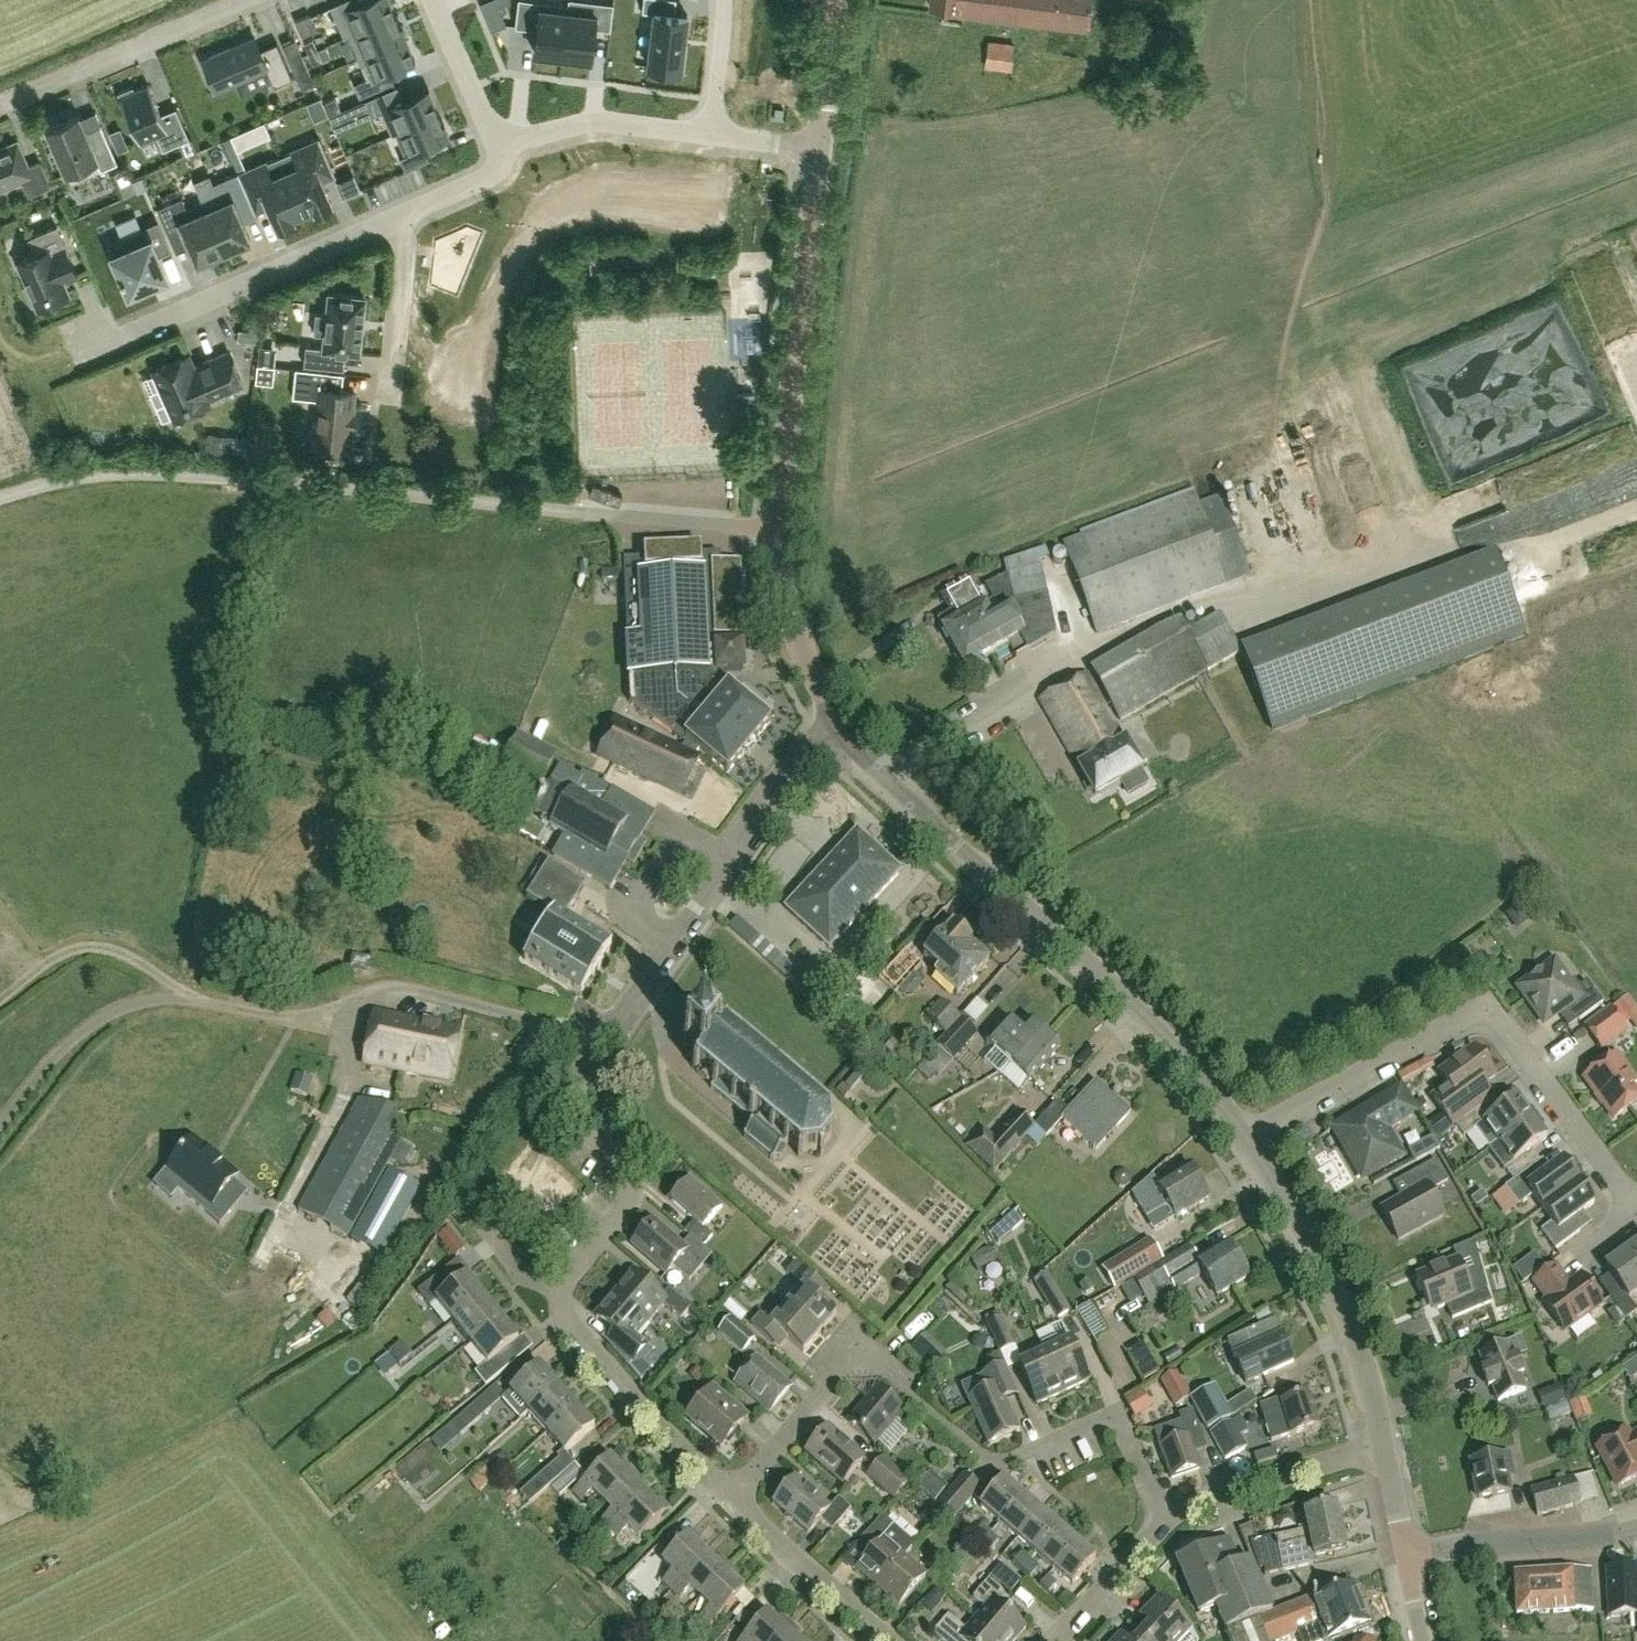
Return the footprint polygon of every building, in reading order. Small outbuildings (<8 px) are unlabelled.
[(330,4),(344,37),(395,14),(389,0),(366,0),(356,4),(355,0),(340,0),(330,4)] [(569,0),(568,0),(568,2),(548,0),(518,0),(515,25),(537,28),(534,50),(563,54),(569,0)] [(595,26),(610,28),(613,2),(598,0),(569,0),(563,54),(591,57),(595,26)] [(687,13),(674,12),(675,0),(643,0),(642,9),(654,11),(648,64),(681,68),(687,13)] [(930,5),(958,8),(957,14),(1087,30),(1091,0),(930,0),(930,5)] [(395,14),(344,37),(344,38),(349,35),(358,56),(405,36),(395,14)] [(1020,55),(1020,27),(994,27),(993,54),(1020,55)] [(367,76),(354,82),(359,95),(394,80),(390,70),(415,59),(405,36),(358,56),(367,76)] [(293,78),(277,41),(260,48),(255,37),(209,57),(221,85),(265,65),(275,86),(293,78)] [(313,38),(304,41),(309,52),(317,48),(313,38)] [(317,48),(309,52),(313,63),(322,59),(317,48)] [(161,112),(148,83),(134,89),(132,85),(118,91),(140,142),(156,134),(163,149),(189,137),(176,106),(161,112)] [(397,84),(365,98),(372,115),(382,111),(392,133),(397,131),(438,112),(428,89),(404,100),(397,84)] [(335,96),(323,101),(328,114),(341,109),(335,96)] [(438,112),(397,131),(407,153),(400,156),(405,168),(429,158),(424,146),(448,135),(438,112)] [(88,129),(84,127),(78,113),(47,127),(66,170),(95,157),(100,169),(117,161),(101,123),(88,129)] [(335,175),(320,139),(279,156),(303,210),(314,205),(315,209),(331,202),(321,181),(335,175)] [(17,140),(0,147),(0,187),(30,174),(38,190),(50,185),(40,160),(28,165),(17,140)] [(303,210),(279,156),(239,174),(250,199),(251,203),(265,197),(278,225),(294,218),(292,214),(303,210)] [(250,237),(236,205),(250,199),(239,174),(238,174),(237,172),(212,183),(216,192),(202,199),(225,253),(240,246),(238,242),(250,237)] [(209,259),(225,253),(201,199),(186,205),(182,196),(157,206),(170,235),(184,229),(197,260),(208,255),(209,259)] [(169,248),(157,221),(109,242),(123,275),(121,276),(123,280),(125,279),(128,286),(125,287),(128,295),(148,286),(147,283),(165,274),(157,254),(169,248)] [(69,292),(63,280),(77,274),(56,225),(29,238),(36,254),(18,262),(27,284),(23,286),(31,304),(35,302),(37,306),(69,292)] [(323,347),(305,345),(303,364),(338,367),(340,349),(358,351),(364,297),(329,293),(327,313),(316,312),(313,332),(325,333),(323,347)] [(771,375),(771,320),(746,320),(745,375),(771,375)] [(1546,339),(1569,401),(1598,390),(1575,328),(1546,339)] [(193,366),(188,354),(154,369),(175,417),(208,402),(207,398),(241,383),(227,351),(193,366)] [(279,374),(282,354),(265,351),(262,371),(279,374)] [(330,371),(295,367),(292,396),(316,399),(311,444),(348,448),(351,426),(353,426),(354,412),(352,412),(355,391),(329,388),(330,371)] [(1419,417),(1438,463),(1535,423),(1519,385),(1503,392),(1500,384),(1419,417)] [(1228,585),(1195,495),(1063,544),(1097,634),(1228,585)] [(647,566),(625,567),(630,701),(672,731),(674,728),(687,739),(727,688),(726,672),(744,671),(743,644),(737,644),(737,636),(740,636),(738,563),(722,564),(721,554),(702,555),(702,545),(646,547),(647,566)] [(1230,565),(1253,560),(1250,545),(1226,551),(1230,565)] [(1057,637),(1041,560),(1049,558),(1045,549),(1005,563),(1008,576),(986,586),(987,589),(979,591),(971,578),(942,595),(952,612),(941,618),(946,627),(943,628),(965,667),(990,653),(993,658),(1010,649),(1016,660),(1057,637)] [(1493,550),(1240,645),(1273,731),(1526,636),(1493,550)] [(1235,655),(1224,636),(1198,652),(1180,621),(1092,671),(1121,721),(1235,655)] [(1108,710),(1087,674),(1041,700),(1080,768),(1096,796),(1142,769),(1115,721),(1112,723),(1106,712),(1108,710)] [(728,687),(687,739),(726,773),(770,723),(766,719),(772,711),(745,687),(738,695),(728,687)] [(695,756),(698,752),(687,743),(681,749),(616,718),(598,756),(682,796),(700,758),(695,756)] [(519,734),(495,780),(534,800),(558,755),(519,734)] [(611,889),(653,815),(583,775),(580,780),(560,769),(536,812),(545,818),(533,839),(557,853),(555,857),(611,889)] [(901,870),(856,829),(784,909),(829,950),(901,870)] [(553,912),(524,960),(582,996),(612,947),(565,918),(586,885),(549,862),(528,896),(553,912)] [(5,938),(16,929),(0,910),(0,931),(5,938)] [(972,943),(955,927),(926,958),(928,960),(939,970),(936,973),(958,994),(989,961),(971,944),(972,943)] [(758,937),(751,945),(781,971),(788,963),(758,937)] [(372,962),(354,958),(351,972),(370,976),(372,962)] [(1554,963),(1519,989),(1545,1024),(1569,1007),(1580,1021),(1603,1004),(1586,982),(1579,987),(1574,980),(1569,983),(1554,963)] [(1618,1004),(1628,1017),(1636,1011),(1636,1007),(1629,996),(1618,1004)] [(937,1046),(961,1018),(942,1001),(927,1017),(946,1035),(936,1046),(937,1046)] [(1626,1031),(1611,1010),(1586,1028),(1601,1050),(1626,1031)] [(461,1030),(425,1022),(404,1018),(375,1012),(364,1064),(450,1082),(461,1030)] [(978,1034),(961,1018),(937,1046),(939,1048),(924,1064),(939,1079),(953,1061),(978,1034)] [(745,1045),(742,1043),(746,1038),(735,1029),(731,1034),(728,1031),(731,1028),(728,1025),(725,1028),(722,1026),(719,1029),(722,1032),(721,1034),(719,1032),(716,1036),(705,1027),(708,1023),(705,1020),(702,1024),(698,1021),(682,1039),(686,1043),(683,1046),(686,1049),(690,1046),(701,1055),(698,1058),(700,1059),(698,1061),(695,1058),(692,1062),(695,1065),(692,1068),(695,1071),(698,1067),(701,1069),(697,1074),(709,1083),(712,1079),(714,1081),(712,1084),(713,1086),(711,1088),(754,1125),(744,1137),(773,1162),(789,1143),(799,1152),(796,1156),(800,1158),(803,1154),(818,1152),(820,1157),(824,1154),(821,1150),(831,1139),(836,1140),(837,1136),(832,1134),(831,1119),(836,1117),(834,1113),(829,1116),(819,1107),(822,1103),(818,1100),(815,1104),(804,1095),(808,1090),(805,1088),(801,1092),(785,1079),(789,1075),(786,1072),(782,1076),(767,1063),(770,1059),(767,1056),(763,1060),(748,1047),(752,1043),(748,1040),(745,1045)] [(1032,1054),(1048,1037),(1030,1021),(1021,1032),(1008,1020),(987,1043),(1013,1066),(1028,1050),(1032,1054)] [(1060,1049),(1048,1037),(1032,1054),(1028,1050),(1013,1066),(1029,1082),(1060,1049)] [(1456,1125),(1477,1109),(1480,1108),(1494,1097),(1485,1084),(1495,1077),(1474,1048),(1439,1074),(1459,1101),(1443,1113),(1453,1127),(1456,1125)] [(1427,1051),(1404,1062),(1409,1073),(1432,1062),(1427,1051)] [(1616,1055),(1584,1079),(1614,1119),(1636,1102),(1636,1084),(1616,1055)] [(1058,1101),(1035,1126),(1047,1136),(1062,1120),(1096,1151),(1106,1141),(1102,1137),(1113,1126),(1116,1129),(1131,1114),(1096,1081),(1068,1111),(1058,1101)] [(1333,1129),(1363,1179),(1401,1156),(1385,1130),(1413,1113),(1400,1090),(1370,1108),(1371,1111),(1360,1117),(1359,1114),(1352,1119),(1347,1118),(1339,1122),(1338,1127),(1333,1129)] [(1498,1143),(1531,1119),(1516,1098),(1485,1121),(1477,1109),(1456,1125),(1464,1136),(1475,1129),(1489,1149),(1498,1143)] [(361,1099),(298,1214),(347,1240),(400,1143),(392,1138),(398,1108),(361,1099)] [(1017,1111),(994,1137),(983,1128),(966,1147),(994,1173),(1010,1156),(1035,1127),(1017,1111)] [(1547,1140),(1531,1119),(1498,1143),(1513,1164),(1505,1170),(1513,1180),(1535,1164),(1528,1154),(1547,1140)] [(1428,1146),(1439,1137),(1431,1127),(1419,1135),(1428,1146)] [(234,1209),(220,1198),(238,1177),(193,1140),(168,1170),(184,1183),(178,1190),(220,1225),(234,1209)] [(1382,1210),(1399,1241),(1443,1216),(1430,1192),(1448,1182),(1436,1161),(1403,1179),(1411,1193),(1382,1210)] [(1543,1209),(1578,1183),(1563,1162),(1538,1180),(1530,1169),(1505,1187),(1519,1206),(1533,1196),(1543,1209)] [(1210,1198),(1190,1165),(1155,1186),(1162,1196),(1155,1201),(1153,1198),(1138,1207),(1154,1233),(1169,1223),(1163,1214),(1170,1210),(1176,1219),(1210,1198)] [(722,1207),(690,1179),(671,1200),(695,1221),(685,1232),(703,1247),(712,1236),(704,1228),(722,1207)] [(1594,1204),(1578,1183),(1543,1209),(1553,1222),(1541,1231),(1555,1250),(1580,1232),(1572,1220),(1594,1204)] [(998,1219),(1005,1228),(1023,1214),(1015,1204),(998,1219)] [(653,1222),(633,1245),(667,1275),(673,1267),(690,1281),(704,1265),(653,1222)] [(371,1323),(417,1258),(388,1237),(342,1302),(371,1323)] [(1003,1239),(981,1248),(986,1259),(1007,1251),(1003,1239)] [(1524,1255),(1534,1266),(1550,1251),(1540,1240),(1524,1255)] [(1248,1277),(1227,1243),(1198,1261),(1189,1246),(1134,1281),(1149,1305),(1202,1272),(1217,1296),(1248,1277)] [(1114,1289),(1161,1260),(1152,1245),(1105,1274),(1114,1289)] [(1626,1253),(1636,1268),(1636,1245),(1626,1253)] [(1636,1294),(1636,1268),(1626,1253),(1605,1268),(1622,1291),(1610,1299),(1626,1320),(1636,1312),(1636,1311),(1629,1300),(1636,1294)] [(1491,1303),(1480,1277),(1467,1283),(1458,1261),(1417,1277),(1431,1312),(1447,1305),(1453,1319),(1491,1303)] [(796,1297),(788,1307),(819,1334),(836,1316),(813,1296),(822,1286),(795,1263),(786,1273),(800,1285),(792,1294),(796,1297)] [(1556,1266),(1533,1283),(1547,1302),(1545,1303),(1565,1331),(1601,1305),(1581,1277),(1570,1285),(1556,1266)] [(1033,1282),(1057,1321),(1071,1312),(1048,1273),(1033,1282)] [(634,1274),(615,1296),(647,1323),(663,1304),(681,1319),(691,1308),(669,1290),(662,1298),(634,1274)] [(454,1322),(485,1298),(467,1276),(436,1301),(454,1322)] [(683,1279),(673,1289),(689,1303),(699,1293),(683,1279)] [(1096,1290),(1086,1296),(1098,1321),(1109,1315),(1096,1290)] [(636,1335),(647,1323),(615,1296),(596,1318),(617,1335),(609,1344),(629,1368),(641,1354),(637,1351),(644,1342),(636,1335)] [(471,1344),(501,1319),(485,1298),(454,1322),(471,1344)] [(819,1334),(788,1307),(771,1325),(761,1316),(752,1326),(772,1344),(780,1334),(803,1353),(819,1334)] [(1080,1316),(1027,1330),(1031,1345),(1085,1331),(1080,1316)] [(718,1332),(743,1353),(755,1338),(731,1318),(718,1332)] [(986,1325),(1000,1353),(1015,1346),(1002,1318),(986,1325)] [(518,1361),(508,1349),(519,1341),(501,1319),(471,1344),(486,1363),(475,1373),(485,1386),(518,1361)] [(1252,1352),(1263,1376),(1293,1362),(1275,1321),(1228,1342),(1235,1359),(1252,1352)] [(916,1348),(936,1365),(947,1352),(927,1335),(916,1348)] [(1056,1340),(1042,1347),(1063,1393),(1089,1382),(1071,1341),(1059,1347),(1056,1340)] [(1480,1354),(1498,1401),(1525,1391),(1507,1344),(1480,1354)] [(411,1347),(402,1360),(416,1370),(426,1357),(411,1347)] [(1063,1393),(1042,1347),(1041,1347),(1044,1353),(1019,1365),(1037,1405),(1063,1393)] [(770,1412),(791,1388),(757,1359),(737,1383),(770,1412)] [(969,1399),(989,1442),(1017,1430),(1004,1399),(1017,1393),(1003,1364),(983,1373),(990,1390),(969,1399)] [(529,1413),(559,1387),(540,1366),(511,1392),(529,1413)] [(1162,1381),(1176,1406),(1190,1399),(1176,1373),(1162,1381)] [(1150,1376),(1131,1386),(1144,1408),(1163,1397),(1150,1376)] [(1559,1401),(1575,1395),(1569,1377),(1552,1383),(1559,1401)] [(1577,1387),(1583,1404),(1600,1399),(1594,1381),(1577,1387)] [(547,1433),(577,1407),(559,1387),(529,1413),(547,1433)] [(1208,1430),(1231,1417),(1226,1407),(1215,1387),(1191,1399),(1208,1430)] [(903,1411),(878,1389),(849,1423),(874,1445),(896,1420),(906,1429),(913,1420),(903,1412),(903,1411)] [(686,1421),(719,1450),(745,1420),(712,1391),(686,1421)] [(1307,1395),(1283,1403),(1281,1399),(1259,1406),(1271,1442),(1292,1435),(1293,1436),(1318,1427),(1307,1395)] [(473,1407),(452,1425),(462,1435),(482,1417),(473,1407)] [(595,1428),(577,1407),(547,1433),(563,1451),(566,1454),(595,1428)] [(1182,1422),(1155,1432),(1172,1479),(1199,1469),(1190,1445),(1202,1440),(1192,1411),(1179,1416),(1182,1422)] [(1210,1433),(1225,1461),(1245,1450),(1231,1422),(1210,1433)] [(842,1485),(864,1459),(828,1428),(806,1453),(842,1485)] [(1629,1436),(1627,1432),(1598,1448),(1619,1487),(1636,1477),(1636,1432),(1629,1436)] [(549,1488),(574,1465),(575,1464),(566,1454),(563,1451),(555,1458),(558,1461),(520,1494),(530,1505),(549,1488)] [(1508,1455),(1471,1462),(1479,1499),(1509,1493),(1507,1479),(1513,1477),(1508,1455)] [(603,1501),(633,1472),(625,1464),(621,1468),(610,1457),(574,1492),(582,1501),(592,1490),(603,1501)] [(910,1482),(883,1458),(867,1476),(894,1500),(910,1482)] [(488,1463),(483,1467),(494,1480),(502,1473),(491,1460),(488,1463)] [(558,1499),(584,1476),(574,1465),(549,1488),(558,1499)] [(610,1529),(646,1494),(637,1484),(641,1480),(633,1472),(603,1501),(613,1511),(602,1521),(610,1529)] [(955,1517),(980,1489),(965,1476),(940,1504),(955,1517)] [(832,1508),(794,1478),(773,1504),(809,1533),(820,1520),(833,1530),(851,1509),(839,1499),(832,1508)] [(1530,1491),(1537,1516),(1581,1504),(1574,1479),(1530,1491)] [(998,1523),(1021,1495),(1003,1480),(980,1507),(998,1523)] [(1245,1510),(1249,1523),(1310,1505),(1306,1493),(1245,1510)] [(657,1505),(646,1494),(610,1529),(618,1537),(628,1527),(639,1538),(669,1509),(661,1501),(657,1505)] [(919,1495),(906,1507),(919,1522),(932,1510),(919,1495)] [(1017,1539),(1041,1512),(1021,1495),(998,1523),(1017,1539)] [(1309,1559),(1346,1550),(1336,1507),(1304,1514),(1307,1527),(1298,1529),(1299,1531),(1275,1537),(1276,1541),(1258,1545),(1265,1577),(1311,1566),(1309,1559)] [(1036,1555),(1059,1527),(1041,1512),(1017,1539),(1036,1555)] [(878,1588),(915,1544),(881,1516),(857,1545),(868,1554),(856,1570),(878,1588)] [(981,1542),(990,1533),(982,1526),(973,1536),(979,1540),(981,1542)] [(1048,1577),(1077,1543),(1059,1527),(1036,1555),(1054,1570),(1048,1577)] [(671,1591),(708,1554),(697,1543),(701,1539),(693,1531),(677,1546),(669,1539),(647,1562),(655,1570),(664,1561),(675,1571),(663,1583),(671,1591)] [(999,1540),(990,1533),(981,1542),(990,1550),(993,1547),(999,1540)] [(1251,1560),(1239,1565),(1229,1541),(1179,1562),(1200,1614),(1216,1607),(1219,1614),(1243,1604),(1265,1595),(1251,1560)] [(1096,1559),(1077,1543),(1040,1586),(1049,1594),(1057,1584),(1062,1577),(1072,1586),(1096,1559)] [(916,1545),(915,1544),(878,1588),(900,1606),(926,1575),(905,1558),(916,1545)] [(1022,1571),(1030,1561),(1021,1553),(1013,1563),(1022,1571)] [(701,1597),(730,1567),(721,1559),(718,1563),(708,1554),(671,1591),(679,1599),(691,1587),(701,1597)] [(1039,1568),(1030,1561),(1022,1571),(1030,1578),(1039,1568)] [(1009,1596),(1022,1582),(1003,1565),(989,1580),(974,1597),(985,1607),(975,1618),(1001,1640),(1015,1640),(1026,1628),(1001,1606),(1009,1596)] [(1606,1568),(1609,1617),(1636,1615),(1636,1620),(1636,1572),(1636,1566),(1606,1568)] [(738,1575),(730,1567),(701,1597),(711,1607),(701,1618),(709,1626),(744,1590),(734,1579),(738,1575)] [(927,1575),(926,1577),(936,1586),(937,1587),(946,1577),(934,1567),(927,1575)] [(1593,1611),(1591,1570),(1515,1574),(1517,1615),(1593,1611)] [(1272,1612),(1283,1639),(1300,1632),(1304,1640),(1327,1640),(1368,1625),(1353,1585),(1311,1601),(1310,1597),(1272,1612)] [(1283,1639),(1272,1612),(1265,1595),(1243,1604),(1219,1614),(1226,1631),(1230,1640),(1278,1640),(1283,1639)] [(1140,1634),(1147,1640),(1180,1640),(1192,1629),(1159,1597),(1141,1616),(1150,1624),(1140,1634)] [(791,1626),(782,1618),(778,1623),(767,1613),(743,1640),(778,1640),(791,1626)] [(975,1618),(965,1630),(948,1616),(933,1633),(942,1640),(1001,1640),(975,1618)] [(796,1638),(799,1634),(791,1626),(778,1640),(799,1640),(796,1638)]
